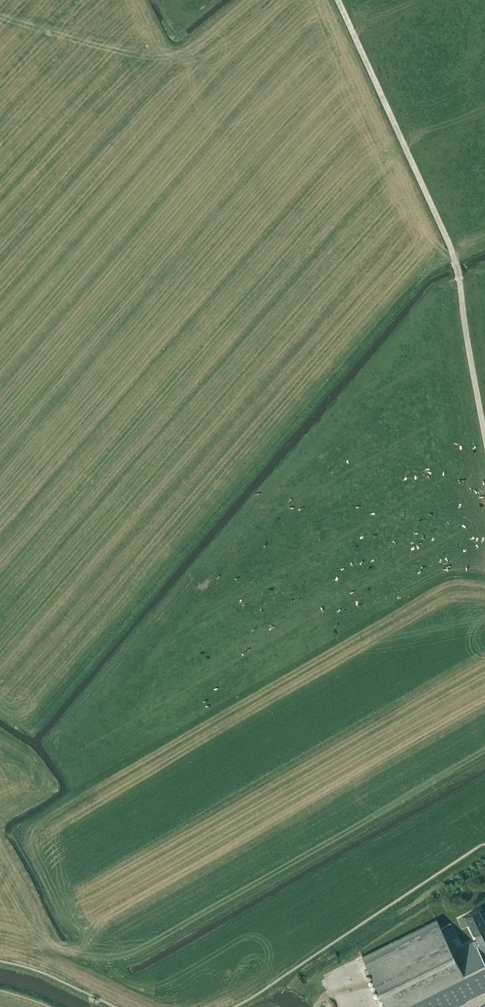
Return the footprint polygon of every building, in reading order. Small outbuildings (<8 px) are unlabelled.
[(362,956),(387,1006),(453,1006),(484,991),(484,964),(482,959),(484,957),(484,943),(479,931),(484,928),(484,923),(478,909),(465,916),(474,934),(477,940),(452,952),(436,919),(362,956)]
